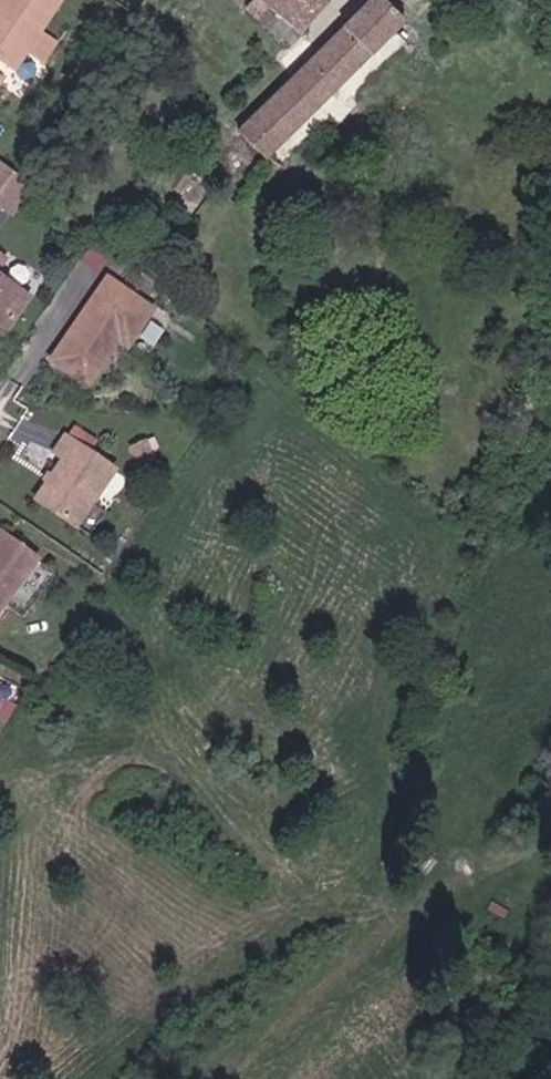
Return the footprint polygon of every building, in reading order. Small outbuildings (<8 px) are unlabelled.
[(19,64),(58,0),(0,0),(0,53),(19,64)] [(269,161),(391,39),(406,25),(381,0),(376,0),(241,135),(269,161)] [(303,36),(335,0),(260,0),(303,36)] [(30,180),(0,163),(0,205),(11,212),(30,180)] [(0,258),(0,330),(3,333),(32,298),(11,281),(18,271),(0,258)] [(132,347),(156,310),(117,283),(112,279),(73,341),(58,364),(94,386),(122,341),(132,347)] [(59,461),(66,467),(39,507),(77,533),(92,510),(113,475),(69,446),(59,461)] [(0,536),(0,557),(14,539),(3,532),(0,536)] [(0,557),(0,619),(10,609),(29,623),(64,575),(14,539),(0,557)]
